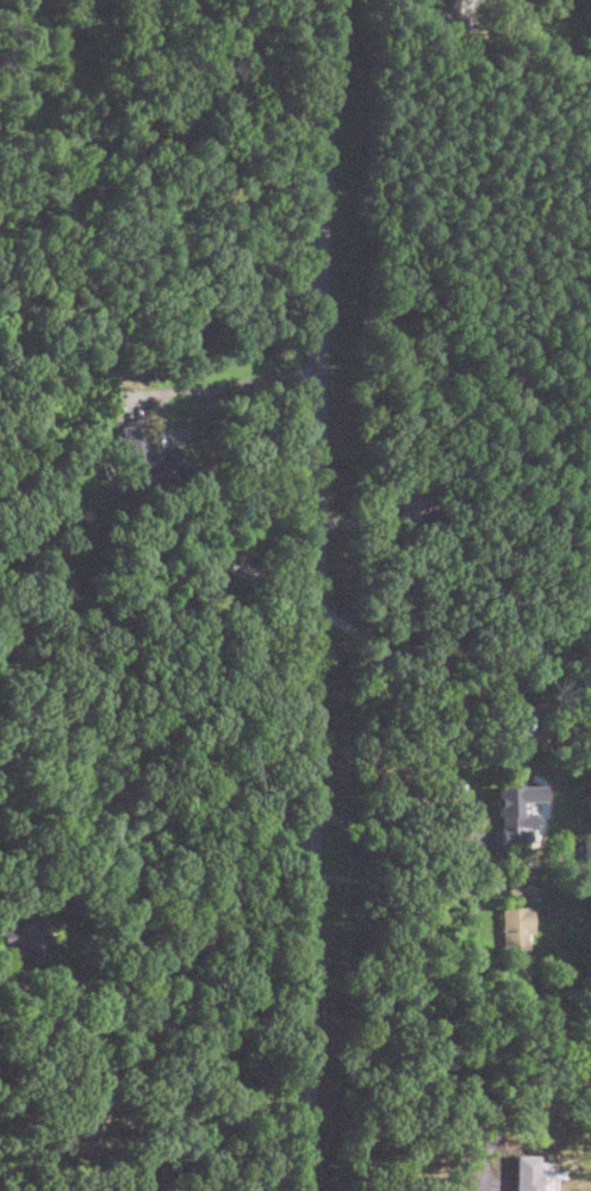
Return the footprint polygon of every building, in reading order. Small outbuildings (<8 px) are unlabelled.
[(452,11),(453,0),(472,0),(471,6),(466,41),(435,36),(438,10),(452,11)] [(153,454),(153,458),(160,457),(166,484),(135,490),(131,473),(119,476),(114,451),(126,448),(122,427),(145,422),(153,454)] [(581,479),(590,478),(590,507),(585,508),(581,479)] [(254,583),(239,589),(235,576),(249,570),(254,583)] [(523,848),(502,848),(500,829),(503,827),(498,787),(545,786),(546,800),(529,801),(530,815),(523,815),(523,827),(531,827),(533,842),(523,843),(523,848)] [(562,844),(562,850),(553,850),(553,839),(562,839),(562,844)] [(560,916),(559,898),(547,898),(547,916),(560,916)] [(531,949),(505,951),(503,908),(534,907),(536,932),(530,933),(531,949)] [(42,919),(45,933),(49,932),(51,939),(46,941),(54,963),(44,964),(46,972),(27,976),(26,972),(29,972),(20,943),(6,947),(2,932),(17,929),(15,926),(42,919)] [(513,1190),(548,1190),(548,1171),(535,1170),(536,1154),(514,1153),(513,1190)] [(19,1179),(19,1190),(0,1190),(0,1179),(19,1179)]
